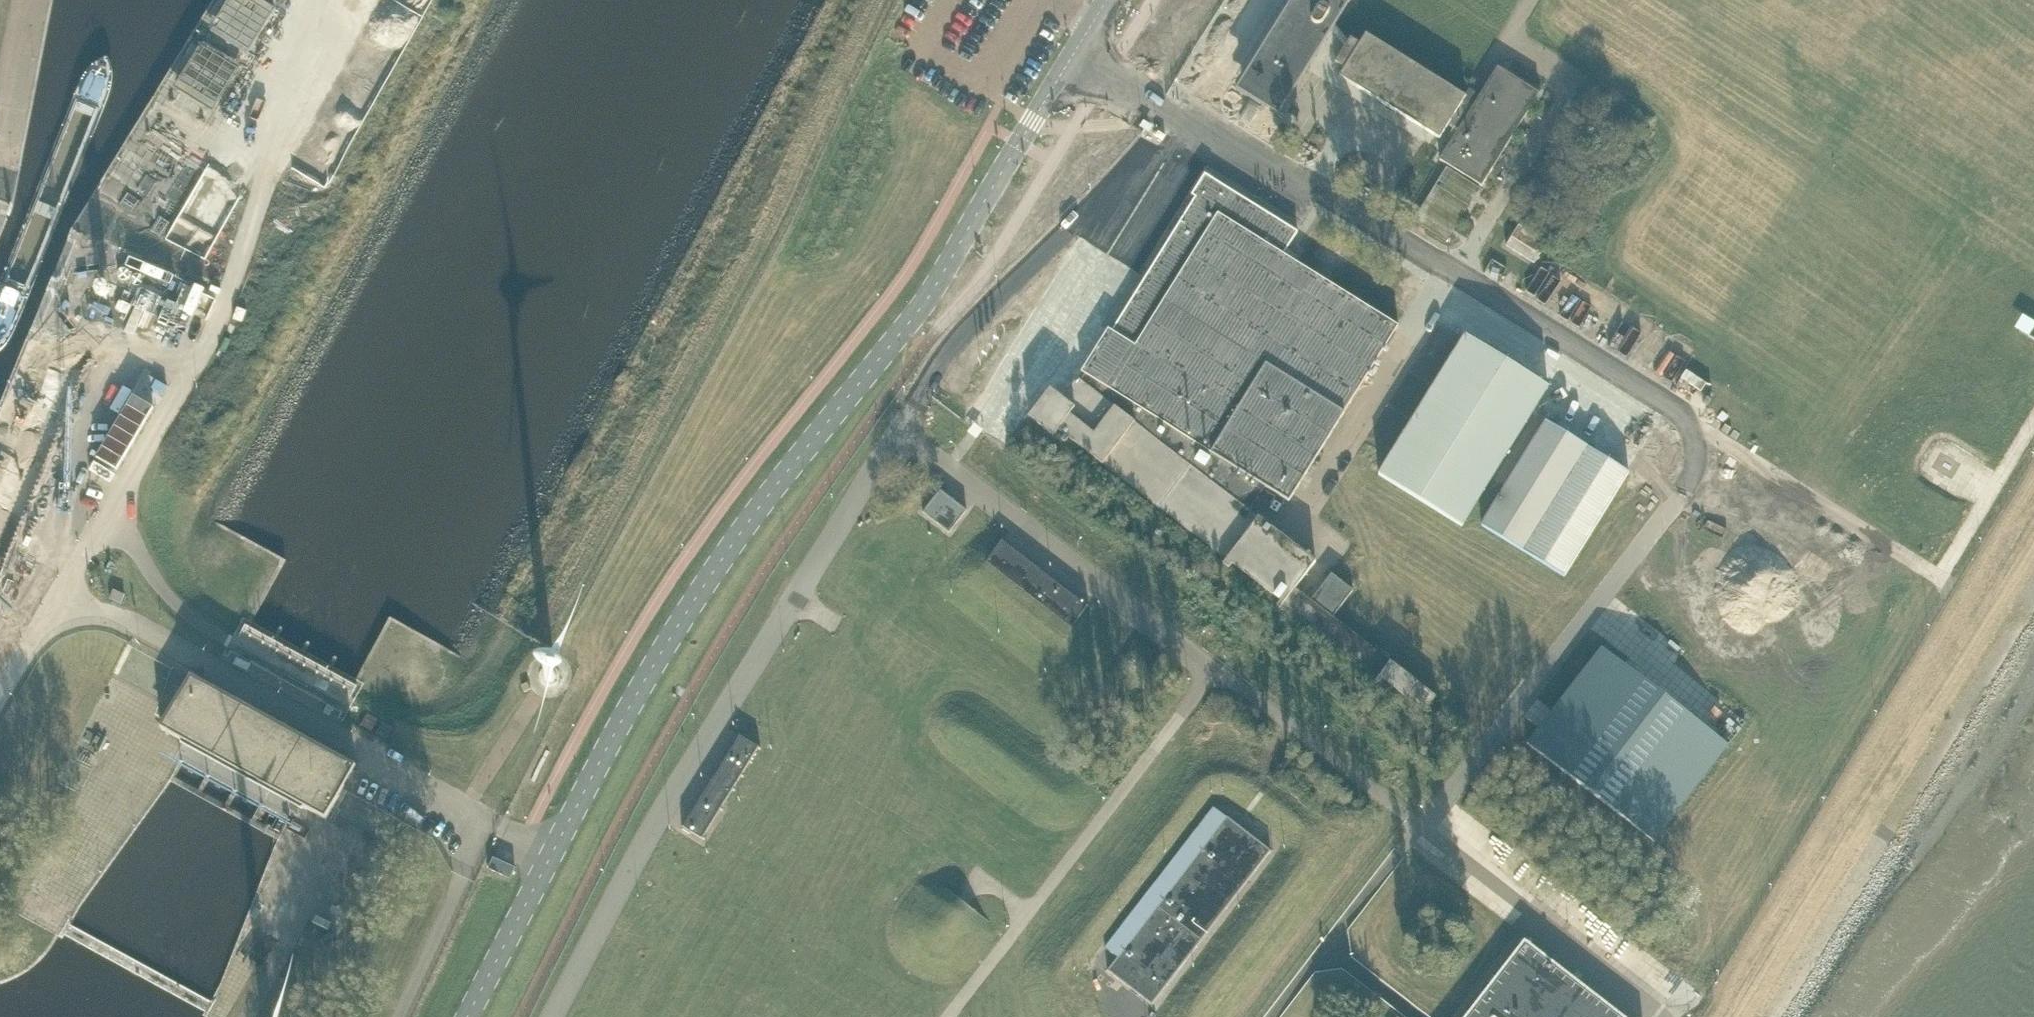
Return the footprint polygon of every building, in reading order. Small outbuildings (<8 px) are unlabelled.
[(231,35),(271,53),(293,1),(291,0),(246,0),(231,35)] [(1329,28),(1333,20),(1346,0),(1299,0),(1244,88),(1278,109),(1329,28)] [(1333,20),(1329,28),(1345,48),(1350,40),(1333,20)] [(1449,125),(1459,131),(1473,109),(1463,103),(1467,97),(1463,94),(1367,34),(1361,44),(1352,38),(1350,40),(1345,48),(1336,63),(1345,68),(1341,76),(1441,139),(1449,125)] [(218,41),(198,90),(239,106),(259,57),(218,41)] [(1481,95),(1473,109),(1459,131),(1450,144),(1441,160),(1483,186),(1494,169),(1499,174),(1501,173),(1503,169),(1504,167),(1505,163),(1505,161),(1500,159),(1529,111),(1541,93),(1507,72),(1499,67),(1481,95)] [(1249,102),(1238,119),(1250,126),(1261,109),(1249,102)] [(1150,122),(1144,118),(1140,125),(1146,128),(1149,131),(1153,125),(1150,122)] [(1166,136),(1158,131),(1155,136),(1163,141),(1166,136)] [(1464,215),(1466,212),(1474,200),(1475,197),(1477,195),(1481,189),(1448,168),(1447,168),(1420,212),(1415,220),(1448,241),(1452,235),(1454,232),(1455,229),(1463,217),(1464,215)] [(1092,357),(1083,371),(1082,372),(1086,374),(1082,380),(1079,378),(1063,398),(1051,389),(1040,403),(1030,417),(1055,436),(1059,430),(1066,435),(1062,439),(1066,442),(1070,438),(1227,559),(1224,563),(1230,568),(1233,564),(1281,601),(1278,605),(1281,608),(1284,603),(1380,677),(1376,681),(1380,684),(1383,679),(1410,700),(1425,711),(1437,696),(1394,663),(1334,617),(1354,590),(1332,573),(1312,600),(1296,588),(1317,561),(1251,511),(1266,486),(1290,501),(1392,338),(1399,326),(1299,263),(1285,254),(1299,232),(1206,174),(1193,195),(1196,197),(1113,331),(1109,329),(1092,357)] [(1517,229),(1507,245),(1521,254),(1535,263),(1547,244),(1548,242),(1535,234),(1520,225),(1517,229)] [(1467,335),(1436,384),(1435,386),(1434,388),(1415,418),(1414,420),(1413,422),(1393,452),(1392,454),(1391,456),(1379,475),(1462,526),(1493,478),(1550,387),(1508,361),(1467,335)] [(1484,525),(1524,550),(1589,447),(1568,433),(1547,421),(1507,486),(1483,525),(1484,525)] [(985,431),(976,424),(973,429),(970,433),(979,439),(982,435),(985,431)] [(1589,447),(1524,550),(1565,576),(1630,472),(1609,459),(1589,447)] [(1742,491),(1733,486),(1727,496),(1735,502),(1742,491)] [(924,512),(950,533),(968,510),(941,490),(924,512)] [(979,570),(1065,636),(1073,625),(1090,604),(1088,603),(1087,605),(1078,599),(1080,597),(1078,596),(1077,598),(1053,579),(1054,577),(1053,576),(1051,578),(1040,569),(1041,567),(1040,566),(1038,568),(1032,563),(1014,549),(1016,547),(1014,546),(1013,548),(1004,541),(1006,540),(1004,538),(1002,542),(988,559),(979,570)] [(207,684),(329,750),(337,735),(342,724),(359,694),(362,687),(365,682),(361,680),(357,678),(334,665),(334,664),(335,664),(337,659),(338,657),(337,656),(335,656),(333,658),(331,662),(331,663),(306,650),(307,649),(310,644),(310,642),(310,640),(307,641),(306,643),(303,647),(304,647),(303,648),(279,635),(280,634),(283,630),(283,627),(283,626),(281,626),(279,628),(277,632),(277,633),(277,634),(253,621),(249,619),(244,616),(241,622),(238,628),(234,635),(222,657),(216,668),(207,684)] [(1626,666),(1604,649),(1556,711),(1549,720),(1541,730),(1530,745),(1656,843),(1731,746),(1626,666)] [(344,790),(357,765),(329,750),(207,684),(192,675),(166,721),(162,729),(185,742),(306,808),(327,819),(344,790)] [(528,682),(523,685),(526,692),(531,689),(528,682)] [(740,737),(739,740),(733,749),(731,748),(730,749),(732,751),(724,763),(722,762),(721,763),(723,765),(721,767),(716,777),(714,775),(713,777),(716,779),(703,797),(701,795),(701,797),(703,798),(686,826),(684,824),(683,826),(684,827),(683,829),(691,834),(692,832),(705,840),(706,839),(704,837),(721,810),(723,811),(724,809),(722,808),(725,804),(734,790),(736,791),(737,790),(735,788),(742,776),(744,778),(745,776),(743,775),(751,762),(753,764),(754,762),(752,761),(759,749),(761,750),(762,748),(739,734),(738,736),(740,737)] [(306,808),(185,742),(181,750),(176,758),(183,762),(172,781),(279,839),(289,821),(297,825),(302,816),(306,808)] [(1254,837),(1250,834),(1228,816),(1227,817),(1221,812),(1214,807),(1106,947),(1113,953),(1119,957),(1108,971),(1153,1005),(1272,851),(1254,837)] [(959,897),(955,894),(930,926),(949,940),(973,908),(968,904),(963,900),(959,897)] [(1525,941),(1496,979),(1466,1016),(1624,1016),(1525,941)]
